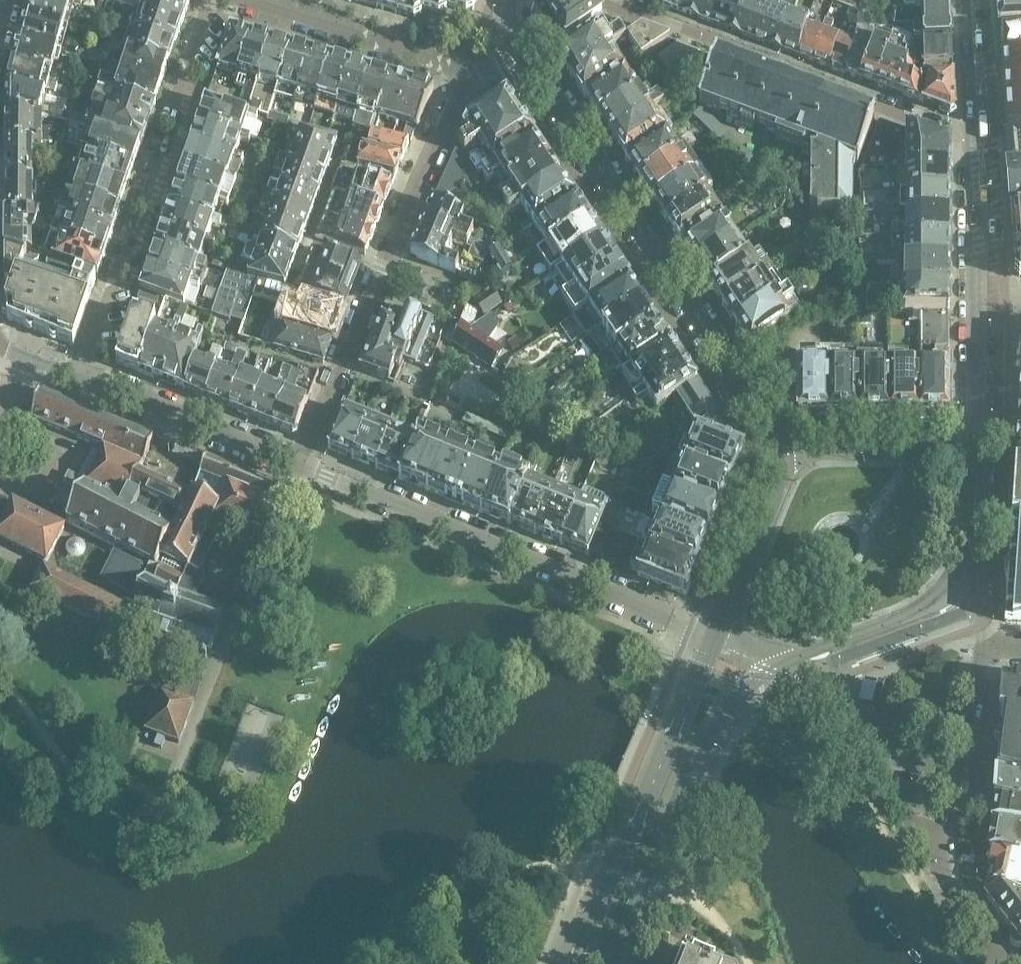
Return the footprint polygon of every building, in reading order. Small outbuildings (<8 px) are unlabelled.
[(26,16),(65,27),(71,3),(59,0),(30,0),(26,16)] [(102,0),(101,0),(97,11),(104,13),(107,2),(102,0)] [(109,1),(106,10),(112,13),(115,3),(128,8),(134,10),(138,0),(109,0),(109,1)] [(134,10),(141,12),(182,25),(189,4),(175,0),(138,0),(134,10)] [(376,7),(396,13),(400,0),(378,0),(376,7)] [(396,13),(414,19),(420,16),(422,10),(425,0),(400,0),(396,13)] [(422,10),(438,15),(445,12),(448,6),(446,6),(448,0),(425,0),(422,10)] [(448,6),(466,12),(474,8),(478,0),(448,0),(446,6),(448,6)] [(563,0),(523,0),(523,1),(524,6),(534,12),(531,17),(552,50),(557,47),(566,40),(570,46),(581,38),(578,33),(603,16),(563,0)] [(671,8),(692,16),(698,0),(674,0),(671,8)] [(692,16),(713,24),(721,0),(698,0),(692,16)] [(713,24),(734,31),(745,0),(721,0),(713,24)] [(734,31),(754,39),(765,9),(755,5),(757,0),(745,0),(734,31)] [(778,2),(790,7),(795,9),(798,2),(798,0),(773,0),(778,2)] [(859,12),(860,10),(862,0),(828,0),(859,12)] [(860,11),(871,11),(871,0),(862,0),(860,10),(860,11)] [(891,9),(896,9),(921,9),(950,8),(950,0),(891,0),(891,9)] [(998,4),(999,24),(1020,22),(1020,0),(997,0),(998,4)] [(765,9),(754,39),(775,47),(786,17),(787,15),(790,7),(778,2),(775,13),(765,9)] [(134,32),(134,33),(175,45),(182,25),(141,12),(134,10),(128,8),(123,19),(113,16),(110,17),(108,23),(121,27),(134,32)] [(950,8),(921,9),(896,9),(895,19),(893,27),(913,26),(913,43),(922,42),(922,43),(951,42),(950,8)] [(787,15),(786,17),(775,47),(797,56),(807,23),(810,14),(797,9),(794,18),(787,15)] [(872,27),(871,11),(860,11),(857,27),(872,27)] [(26,16),(20,39),(59,50),(65,27),(26,16)] [(807,23),(797,56),(813,62),(827,21),(817,17),(815,25),(807,23)] [(827,21),(813,62),(828,68),(840,34),(831,31),(834,24),(827,21)] [(999,24),(1000,29),(1002,61),(1020,60),(1020,22),(999,24)] [(96,36),(99,26),(91,23),(88,33),(96,36)] [(121,27),(108,23),(106,31),(118,35),(121,27)] [(561,53),(556,56),(571,78),(612,51),(627,41),(621,31),(610,38),(603,27),(604,27),(603,24),(581,38),(570,46),(560,52),(561,53)] [(892,43),(876,86),(896,93),(902,77),(893,73),(903,47),(914,51),(913,26),(893,27),(878,27),(876,37),(892,43)] [(858,33),(844,74),(860,80),(875,42),(875,39),(878,27),(872,27),(857,27),(856,32),(858,33)] [(231,29),(218,68),(239,75),(251,35),(231,29)] [(638,33),(627,41),(641,61),(667,44),(666,43),(670,41),(643,30),(638,33)] [(840,34),(828,68),(844,74),(858,33),(856,32),(851,30),(848,37),(840,34)] [(134,33),(128,51),(167,64),(168,63),(169,63),(175,45),(134,33)] [(270,41),(251,35),(239,75),(249,78),(241,106),(249,109),(270,41)] [(875,42),(860,80),(876,86),(892,43),(876,37),(875,39),(875,42)] [(20,39),(14,63),(52,74),(53,73),(59,50),(20,39)] [(258,80),(249,109),(248,112),(268,118),(276,92),(278,86),(291,47),(270,41),(258,80)] [(106,67),(121,73),(160,84),(167,64),(128,51),(95,42),(88,62),(106,67)] [(951,42),(922,43),(913,43),(914,58),(914,60),(922,60),(923,60),(923,59),(952,58),(951,42)] [(697,56),(699,52),(677,43),(672,46),(673,46),(658,57),(660,59),(652,65),(660,78),(694,55),(697,56)] [(291,47),(278,86),(276,92),(296,97),(297,92),(298,92),(310,52),(291,46),(291,47)] [(902,77),(896,93),(918,102),(923,84),(915,80),(915,77),(914,72),(914,60),(914,58),(914,51),(903,47),(893,73),(902,77)] [(80,48),(78,55),(89,59),(91,52),(80,48)] [(612,51),(571,78),(584,98),(625,72),(612,51)] [(310,52),(298,92),(297,92),(296,97),(294,104),(314,110),(318,98),(330,58),(310,52)] [(706,62),(708,55),(699,52),(697,56),(694,55),(660,78),(639,92),(640,94),(600,120),(612,138),(653,113),(659,109),(665,105),(659,96),(665,92),(664,89),(706,62)] [(330,58),(318,98),(314,110),(334,116),(336,108),(337,108),(350,64),(330,58)] [(714,62),(708,79),(699,104),(742,120),(740,124),(753,129),(755,125),(777,133),(775,138),(776,138),(773,145),(794,152),(796,146),(802,148),(800,153),(810,156),(810,214),(816,214),(816,224),(830,224),(830,215),(853,215),(853,170),(856,163),(858,164),(873,123),(874,119),(824,99),(821,98),(796,89),(797,88),(793,87),(793,88),(769,79),(769,78),(766,77),(742,68),(716,58),(714,62)] [(923,60),(922,60),(914,60),(914,72),(915,77),(924,76),(928,77),(928,76),(952,76),(952,58),(923,59),(923,60)] [(1002,61),(1004,79),(1004,84),(1020,82),(1020,60),(1002,61)] [(14,63),(8,83),(41,93),(46,94),(55,97),(61,76),(53,73),(52,74),(14,63)] [(337,108),(356,114),(358,110),(371,71),(371,70),(350,64),(337,108)] [(98,88),(115,93),(154,105),(161,85),(160,84),(121,73),(106,67),(98,88)] [(371,71),(358,110),(356,114),(353,125),(370,130),(374,115),(378,116),(390,76),(371,71)] [(639,92),(625,72),(584,98),(585,99),(586,99),(600,120),(640,94),(639,92)] [(390,76),(378,116),(398,122),(410,82),(390,76)] [(918,102),(923,104),(950,114),(955,110),(954,93),(953,93),(952,76),(928,76),(928,77),(924,76),(915,77),(915,80),(923,84),(918,102)] [(398,122),(411,126),(416,127),(433,89),(410,82),(398,122)] [(1004,84),(1005,98),(1006,108),(1006,116),(1008,132),(1020,136),(1020,82),(1004,84)] [(7,87),(7,114),(40,114),(43,114),(43,115),(68,122),(75,103),(55,97),(46,94),(41,93),(8,83),(7,87)] [(233,93),(212,85),(207,100),(228,108),(233,93)] [(101,111),(108,113),(149,127),(155,107),(154,107),(154,105),(115,93),(98,88),(92,108),(101,111)] [(459,142),(459,143),(465,152),(521,116),(507,94),(504,96),(504,97),(493,104),(490,100),(484,98),(476,104),(475,108),(478,113),(469,119),(465,131),(468,137),(459,142)] [(205,100),(198,121),(243,136),(248,120),(256,123),(258,118),(250,115),(228,108),(207,100),(205,100)] [(700,108),(694,115),(787,205),(794,197),(700,108)] [(612,138),(625,158),(666,134),(673,129),(659,109),(653,113),(612,138)] [(96,130),(103,132),(141,145),(141,144),(143,144),(149,127),(108,113),(101,111),(98,121),(72,113),(69,122),(85,127),(96,130)] [(7,114),(7,142),(33,142),(43,143),(53,143),(53,128),(43,128),(43,115),(43,114),(40,114),(7,114)] [(272,123),(287,128),(289,120),(275,115),(272,123)] [(521,116),(465,152),(459,143),(435,196),(443,200),(482,172),(494,163),(535,137),(521,116)] [(289,120),(287,128),(295,131),(298,123),(289,120)] [(198,121),(191,142),(236,158),(241,141),(249,144),(251,139),(243,137),(243,136),(198,121)] [(861,171),(905,168),(950,169),(950,166),(949,166),(949,149),(950,149),(950,147),(880,121),(878,125),(861,171)] [(80,149),(89,152),(134,166),(141,145),(103,132),(96,130),(85,127),(81,144),(80,149)] [(390,138),(392,132),(377,128),(375,134),(390,138)] [(327,140),(329,133),(318,130),(317,137),(327,140)] [(1004,130),(1007,163),(1020,161),(1020,136),(1008,132),(1006,131),(1004,130)] [(295,141),(291,151),(330,163),(337,143),(290,131),(287,138),(295,141)] [(55,143),(62,143),(65,134),(58,132),(55,143)] [(327,140),(334,142),(336,134),(329,133),(327,140)] [(373,134),(368,150),(402,159),(408,143),(404,142),(404,143),(393,140),(373,134)] [(666,134),(625,158),(626,159),(625,160),(638,181),(680,154),(696,144),(691,135),(674,145),(666,134)] [(535,137),(494,163),(482,172),(488,181),(495,177),(501,188),(507,184),(548,157),(535,137)] [(7,142),(6,179),(34,178),(34,148),(33,148),(33,142),(7,142)] [(191,142),(184,163),(229,178),(237,181),(242,165),(244,160),(236,158),(191,142)] [(354,175),(357,168),(389,176),(394,177),(402,159),(368,150),(362,149),(348,145),(340,172),(354,175)] [(57,149),(49,148),(46,163),(55,164),(57,149)] [(280,160),(277,167),(323,181),(330,163),(291,151),(287,162),(280,160)] [(73,171),(82,173),(126,188),(134,166),(89,152),(83,169),(75,166),(73,171)] [(680,154),(638,181),(653,203),(694,175),(680,154)] [(254,164),(263,167),(266,159),(256,156),(254,164)] [(548,157),(507,184),(501,188),(508,198),(503,202),(509,212),(521,204),(561,178),(548,157)] [(256,186),(263,167),(254,164),(245,161),(243,165),(254,169),(249,183),(256,186)] [(1007,163),(1009,185),(1020,183),(1020,161),(1007,163)] [(184,163),(176,184),(221,199),(229,202),(233,191),(235,185),(237,181),(229,178),(184,163)] [(323,181),(277,167),(274,175),(281,178),(278,186),(317,198),(323,181)] [(861,171),(861,193),(949,192),(949,189),(950,189),(950,187),(949,187),(949,178),(950,178),(950,169),(905,168),(861,171)] [(51,170),(42,170),(42,178),(51,179),(51,170)] [(74,196),(74,195),(79,197),(119,209),(126,188),(82,173),(73,171),(66,193),(74,196)] [(331,192),(349,197),(383,208),(392,184),(387,183),(354,175),(340,172),(331,192)] [(694,175),(653,203),(666,223),(708,196),(713,192),(699,172),(694,175)] [(6,179),(6,213),(13,214),(13,215),(34,215),(34,214),(34,178),(6,179)] [(561,178),(521,204),(532,221),(534,224),(575,198),(575,197),(573,198),(561,178)] [(253,195),(256,187),(237,181),(234,188),(253,195)] [(1009,185),(1010,206),(1010,207),(1020,206),(1020,183),(1009,185)] [(176,184),(169,204),(214,220),(220,204),(228,207),(229,202),(221,199),(176,184)] [(267,194),(265,203),(310,216),(317,198),(278,186),(274,197),(267,194)] [(466,189),(448,201),(467,210),(477,204),(466,189)] [(323,215),(340,220),(374,231),(383,208),(349,197),(349,198),(331,192),(323,215)] [(949,192),(861,193),(861,216),(950,216),(950,197),(951,197),(951,194),(950,194),(950,193),(949,193),(949,192)] [(59,214),(67,216),(112,232),(120,210),(119,209),(79,197),(74,195),(74,196),(66,193),(59,214)] [(708,196),(666,223),(680,244),(682,244),(682,245),(721,216),(708,196)] [(575,198),(534,224),(548,245),(589,218),(575,198)] [(433,201),(425,220),(470,240),(491,247),(498,231),(437,203),(433,201)] [(310,216),(265,203),(262,210),(268,213),(265,222),(304,233),(310,216)] [(169,204),(162,225),(207,240),(212,225),(221,228),(222,223),(214,220),(169,204)] [(1010,207),(1014,249),(1020,248),(1020,206),(1010,207)] [(6,213),(6,252),(26,258),(28,251),(33,254),(44,258),(45,252),(47,249),(33,245),(33,227),(35,227),(40,214),(34,214),(34,215),(13,215),(13,214),(6,213)] [(59,214),(51,235),(65,239),(105,254),(112,232),(67,216),(59,214)] [(315,237),(332,243),(359,253),(360,252),(365,254),(374,231),(340,220),(323,215),(315,237)] [(721,216),(682,245),(694,263),(735,236),(721,216)] [(950,216),(861,216),(860,240),(950,240),(950,220),(951,220),(951,217),(950,217),(950,216)] [(589,218),(548,245),(537,252),(551,273),(562,266),(562,265),(602,238),(589,218)] [(425,220),(416,239),(449,253),(450,250),(449,250),(453,241),(487,256),(491,247),(470,240),(425,220)] [(532,221),(522,228),(524,231),(534,224),(532,221)] [(297,252),(304,233),(265,222),(261,233),(254,230),(254,232),(243,228),(241,235),(251,238),(297,252)] [(37,230),(44,232),(46,225),(40,223),(37,230)] [(155,246),(199,261),(200,261),(205,246),(214,248),(215,243),(207,240),(162,225),(155,246)] [(237,242),(241,231),(233,229),(229,239),(237,242)] [(45,252),(44,258),(96,275),(98,275),(105,254),(65,239),(51,235),(47,249),(45,252)] [(735,236),(694,263),(708,284),(749,257),(735,236)] [(244,257),(254,259),(291,270),(297,252),(251,238),(249,245),(244,257)] [(602,238),(562,265),(562,266),(550,274),(563,294),(575,286),(604,266),(615,258),(602,238)] [(410,254),(411,255),(438,266),(477,282),(481,271),(460,262),(459,265),(445,260),(449,253),(416,239),(410,254)] [(904,265),(904,263),(950,263),(950,243),(951,243),(951,240),(950,240),(860,240),(859,264),(899,265),(904,265)] [(155,246),(147,267),(192,283),(198,267),(206,269),(205,273),(224,280),(227,271),(208,265),(199,262),(200,261),(199,261),(155,246)] [(303,267),(317,272),(353,286),(361,266),(353,263),(353,262),(312,247),(303,267)] [(500,248),(487,256),(500,278),(514,268),(500,248)] [(6,252),(6,266),(6,284),(7,284),(12,286),(6,304),(6,317),(73,346),(75,341),(89,300),(89,299),(96,279),(95,279),(96,275),(44,258),(33,254),(28,251),(26,258),(6,252)] [(749,257),(708,284),(723,305),(773,271),(760,251),(749,257)] [(212,266),(227,271),(228,271),(231,263),(215,258),(212,266)] [(575,286),(563,294),(560,295),(574,316),(589,306),(629,279),(615,258),(604,266),(575,286)] [(254,259),(248,277),(253,279),(286,288),(286,287),(292,271),(291,270),(254,259)] [(888,288),(904,288),(949,289),(950,266),(951,266),(951,263),(950,263),(904,263),(904,265),(899,265),(898,277),(889,276),(888,288)] [(147,267),(139,291),(140,291),(144,293),(165,300),(182,306),(184,307),(190,287),(199,290),(200,286),(192,283),(147,267)] [(294,289),(308,295),(346,307),(353,286),(317,272),(303,267),(294,289)] [(227,271),(224,280),(220,289),(219,293),(216,303),(212,314),(230,320),(231,318),(243,322),(238,337),(274,348),(283,326),(281,325),(293,289),(286,287),(286,288),(253,279),(248,277),(228,271),(227,271)] [(722,305),(729,316),(736,326),(776,299),(777,300),(788,292),(773,271),(723,305),(722,305)] [(589,306),(574,316),(569,319),(583,340),(602,327),(602,326),(641,300),(629,282),(631,281),(629,279),(589,306)] [(867,311),(904,313),(904,314),(905,314),(915,314),(920,314),(949,314),(949,289),(904,288),(867,288),(867,311)] [(202,299),(216,303),(219,293),(206,289),(202,299)] [(281,325),(283,326),(332,339),(346,307),(308,295),(294,289),(293,289),(281,325)] [(503,303),(494,290),(476,303),(485,315),(503,303)] [(165,300),(144,293),(140,291),(139,291),(137,299),(163,308),(165,300)] [(776,299),(736,326),(751,347),(766,337),(767,338),(793,322),(792,321),(802,313),(794,301),(788,292),(777,300),(776,299)] [(641,300),(602,326),(602,327),(578,343),(591,364),(611,351),(616,348),(615,347),(655,321),(641,300)] [(182,306),(176,324),(182,326),(188,307),(184,306),(184,307),(182,306)] [(401,322),(395,336),(423,346),(434,319),(406,308),(401,322)] [(139,372),(156,325),(158,320),(149,317),(132,311),(115,363),(139,372)] [(870,312),(860,312),(860,327),(870,327),(870,312)] [(497,323),(490,313),(475,322),(482,332),(497,323)] [(465,314),(461,322),(469,328),(475,322),(465,314)] [(915,323),(915,314),(905,314),(905,323),(915,323)] [(920,369),(918,369),(919,418),(949,418),(949,369),(949,314),(920,314),(920,369)] [(179,335),(160,381),(185,390),(195,358),(200,344),(204,335),(196,332),(200,320),(186,315),(182,326),(179,335)] [(383,318),(370,347),(388,354),(395,336),(401,322),(391,317),(389,321),(384,318),(383,318)] [(655,321),(615,347),(616,348),(611,351),(624,371),(629,368),(670,341),(669,340),(668,341),(655,321)] [(461,322),(452,346),(491,371),(504,350),(469,328),(461,322)] [(156,325),(139,372),(160,381),(179,335),(182,326),(176,324),(173,332),(156,325)] [(283,326),(274,348),(274,349),(323,363),(332,339),(283,326)] [(395,336),(388,354),(402,360),(404,360),(415,365),(423,346),(395,336)] [(774,337),(753,351),(764,369),(776,361),(775,360),(785,354),(774,337)] [(629,368),(624,371),(622,373),(631,386),(630,391),(634,396),(643,389),(642,388),(683,361),(670,341),(629,368)] [(219,367),(206,399),(229,408),(241,376),(247,360),(250,352),(240,349),(238,356),(234,367),(230,366),(232,360),(233,360),(238,348),(227,344),(223,355),(219,367)] [(798,366),(798,418),(830,418),(830,368),(829,368),(829,345),(816,345),(815,368),(800,368),(800,366),(798,366)] [(829,368),(830,368),(830,418),(857,418),(857,368),(858,368),(859,357),(858,346),(829,345),(829,368)] [(200,347),(196,358),(204,361),(208,350),(200,347)] [(370,347),(360,370),(389,380),(394,367),(399,368),(402,360),(388,354),(370,347)] [(195,358),(185,390),(206,399),(219,367),(223,355),(214,351),(209,364),(195,358)] [(241,376),(229,408),(250,416),(263,385),(273,360),(259,355),(256,364),(260,366),(254,382),(241,376)] [(857,368),(857,418),(890,418),(889,368),(888,368),(884,368),(884,356),(859,356),(859,357),(858,368),(857,368)] [(888,368),(889,368),(890,418),(919,418),(918,369),(908,369),(908,357),(888,358),(888,368)] [(683,361),(642,388),(643,389),(634,396),(633,397),(637,403),(648,396),(656,408),(655,409),(657,412),(677,399),(697,385),(696,383),(697,383),(683,361)] [(297,365),(293,374),(273,425),(294,434),(306,403),(319,373),(301,367),(297,365)] [(263,385),(250,416),(273,425),(293,374),(284,370),(276,391),(263,385)] [(515,374),(510,381),(516,385),(521,378),(515,374)] [(525,394),(535,399),(544,393),(539,385),(525,394)] [(686,456),(684,462),(733,482),(744,453),(719,417),(697,385),(677,399),(699,430),(696,432),(695,432),(694,434),(695,435),(692,443),(687,441),(682,454),(686,456)] [(155,436),(40,389),(31,419),(95,445),(103,448),(104,446),(143,463),(155,436)] [(345,409),(329,448),(355,459),(373,413),(348,402),(346,409),(345,409)] [(394,407),(388,419),(396,423),(402,410),(394,407)] [(546,419),(528,411),(524,420),(542,428),(546,419)] [(373,413),(355,459),(378,469),(394,429),(396,423),(388,419),(373,413)] [(511,431),(466,413),(463,422),(507,441),(511,431)] [(579,413),(575,422),(585,429),(593,423),(594,422),(579,413)] [(420,428),(425,415),(421,414),(415,427),(420,428)] [(603,439),(593,423),(585,429),(583,431),(599,441),(603,439)] [(394,429),(378,469),(399,477),(403,465),(405,466),(416,438),(394,429)] [(586,438),(578,432),(574,444),(583,447),(586,438)] [(403,465),(399,477),(398,478),(479,511),(479,510),(483,512),(501,467),(418,433),(416,438),(405,466),(403,465)] [(615,449),(628,454),(633,439),(620,435),(615,449)] [(208,457),(177,444),(173,455),(203,467),(208,457)] [(140,472),(143,463),(104,446),(103,448),(95,445),(79,478),(86,481),(84,486),(124,505),(140,472)] [(611,453),(601,450),(597,462),(607,466),(608,463),(611,453)] [(621,471),(631,474),(635,476),(641,458),(628,454),(621,471)] [(278,486),(208,457),(203,467),(200,473),(227,485),(228,481),(272,499),(278,486)] [(1012,517),(1020,518),(1020,458),(1016,458),(1015,465),(1012,517)] [(501,467),(483,512),(511,524),(518,506),(517,506),(528,479),(531,471),(503,459),(501,467)] [(673,489),(672,490),(723,511),(723,509),(722,508),(732,484),(733,482),(684,462),(682,466),(673,463),(664,485),(673,489)] [(631,474),(621,471),(620,476),(629,479),(631,474)] [(180,514),(189,496),(140,472),(124,505),(152,520),(159,504),(180,514)] [(156,565),(174,531),(172,530),(152,520),(124,505),(84,486),(86,481),(79,478),(69,473),(53,506),(29,496),(25,505),(66,526),(67,523),(133,557),(155,568),(156,565)] [(563,545),(581,500),(585,489),(559,478),(555,490),(537,534),(563,545)] [(518,506),(511,524),(537,534),(555,490),(553,489),(528,479),(517,506),(518,506)] [(273,500),(272,499),(228,481),(227,485),(220,506),(215,516),(221,519),(253,531),(254,531),(260,533),(273,500)] [(661,517),(661,518),(711,539),(723,511),(672,490),(672,491),(663,487),(652,513),(661,517)] [(581,500),(563,545),(589,555),(598,532),(602,523),(611,501),(612,500),(585,489),(581,500)] [(189,496),(180,514),(172,530),(174,531),(156,565),(184,580),(186,576),(196,579),(216,539),(212,537),(221,519),(215,516),(220,506),(192,491),(189,496)] [(13,499),(0,526),(0,538),(48,564),(66,526),(25,505),(13,499)] [(622,506),(611,501),(602,523),(613,527),(622,506)] [(650,545),(649,547),(700,566),(700,565),(699,564),(709,540),(710,541),(711,539),(661,518),(661,517),(652,513),(646,511),(643,517),(659,524),(657,529),(651,527),(644,543),(650,545)] [(1005,622),(1020,623),(1020,518),(1012,517),(1009,558),(1009,559),(1013,559),(1011,582),(1007,582),(1005,622)] [(603,560),(612,539),(612,537),(598,532),(589,555),(603,560)] [(637,574),(688,595),(700,566),(649,547),(648,551),(639,547),(630,569),(639,573),(638,574),(637,574)] [(155,568),(133,557),(113,600),(131,609),(132,607),(135,608),(130,622),(210,652),(226,610),(215,606),(219,593),(184,580),(156,565),(155,568)] [(113,600),(45,566),(32,590),(119,634),(131,609),(113,600)] [(1001,697),(999,716),(1001,716),(1004,716),(997,774),(1002,775),(1020,779),(1020,680),(1011,679),(1011,680),(1002,679),(1000,692),(1001,692),(1001,697)] [(878,706),(889,709),(890,706),(893,706),(897,691),(894,690),(896,682),(884,680),(883,683),(878,706)] [(144,730),(158,736),(155,745),(162,748),(166,738),(180,743),(194,702),(160,690),(144,730)] [(243,725),(276,734),(282,712),(249,703),(243,725)] [(819,722),(809,725),(811,733),(822,729),(819,722)] [(994,798),(996,798),(1020,804),(1020,779),(1002,775),(997,774),(996,774),(994,798)] [(994,798),(991,817),(999,818),(1002,819),(1002,824),(1020,827),(1020,804),(996,798),(994,798)] [(994,824),(990,847),(995,848),(994,850),(1020,855),(1020,827),(1002,824),(1000,823),(999,825),(994,824)] [(989,883),(995,884),(995,885),(1020,892),(1020,855),(994,850),(990,867),(993,867),(989,883)] [(989,891),(987,897),(1014,933),(1011,943),(1012,945),(1014,946),(1014,947),(1020,946),(1020,896),(994,889),(994,892),(989,891)] [(680,963),(714,963),(695,956),(697,952),(687,948),(680,963)]
